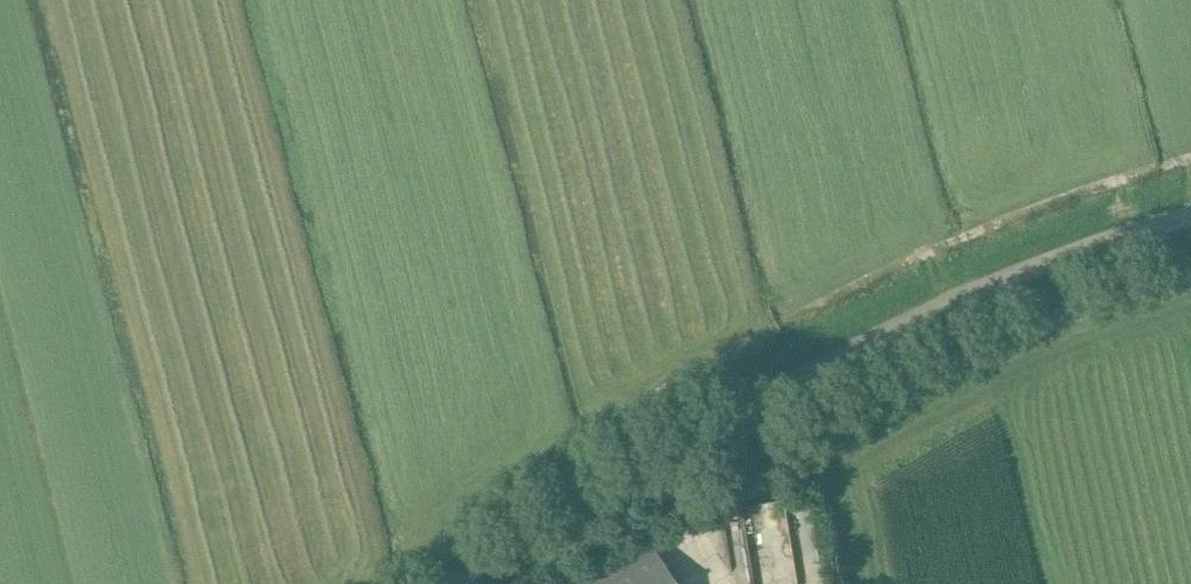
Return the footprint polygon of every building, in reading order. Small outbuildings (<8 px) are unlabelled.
[(649,544),(586,583),(674,583),(649,544)]
